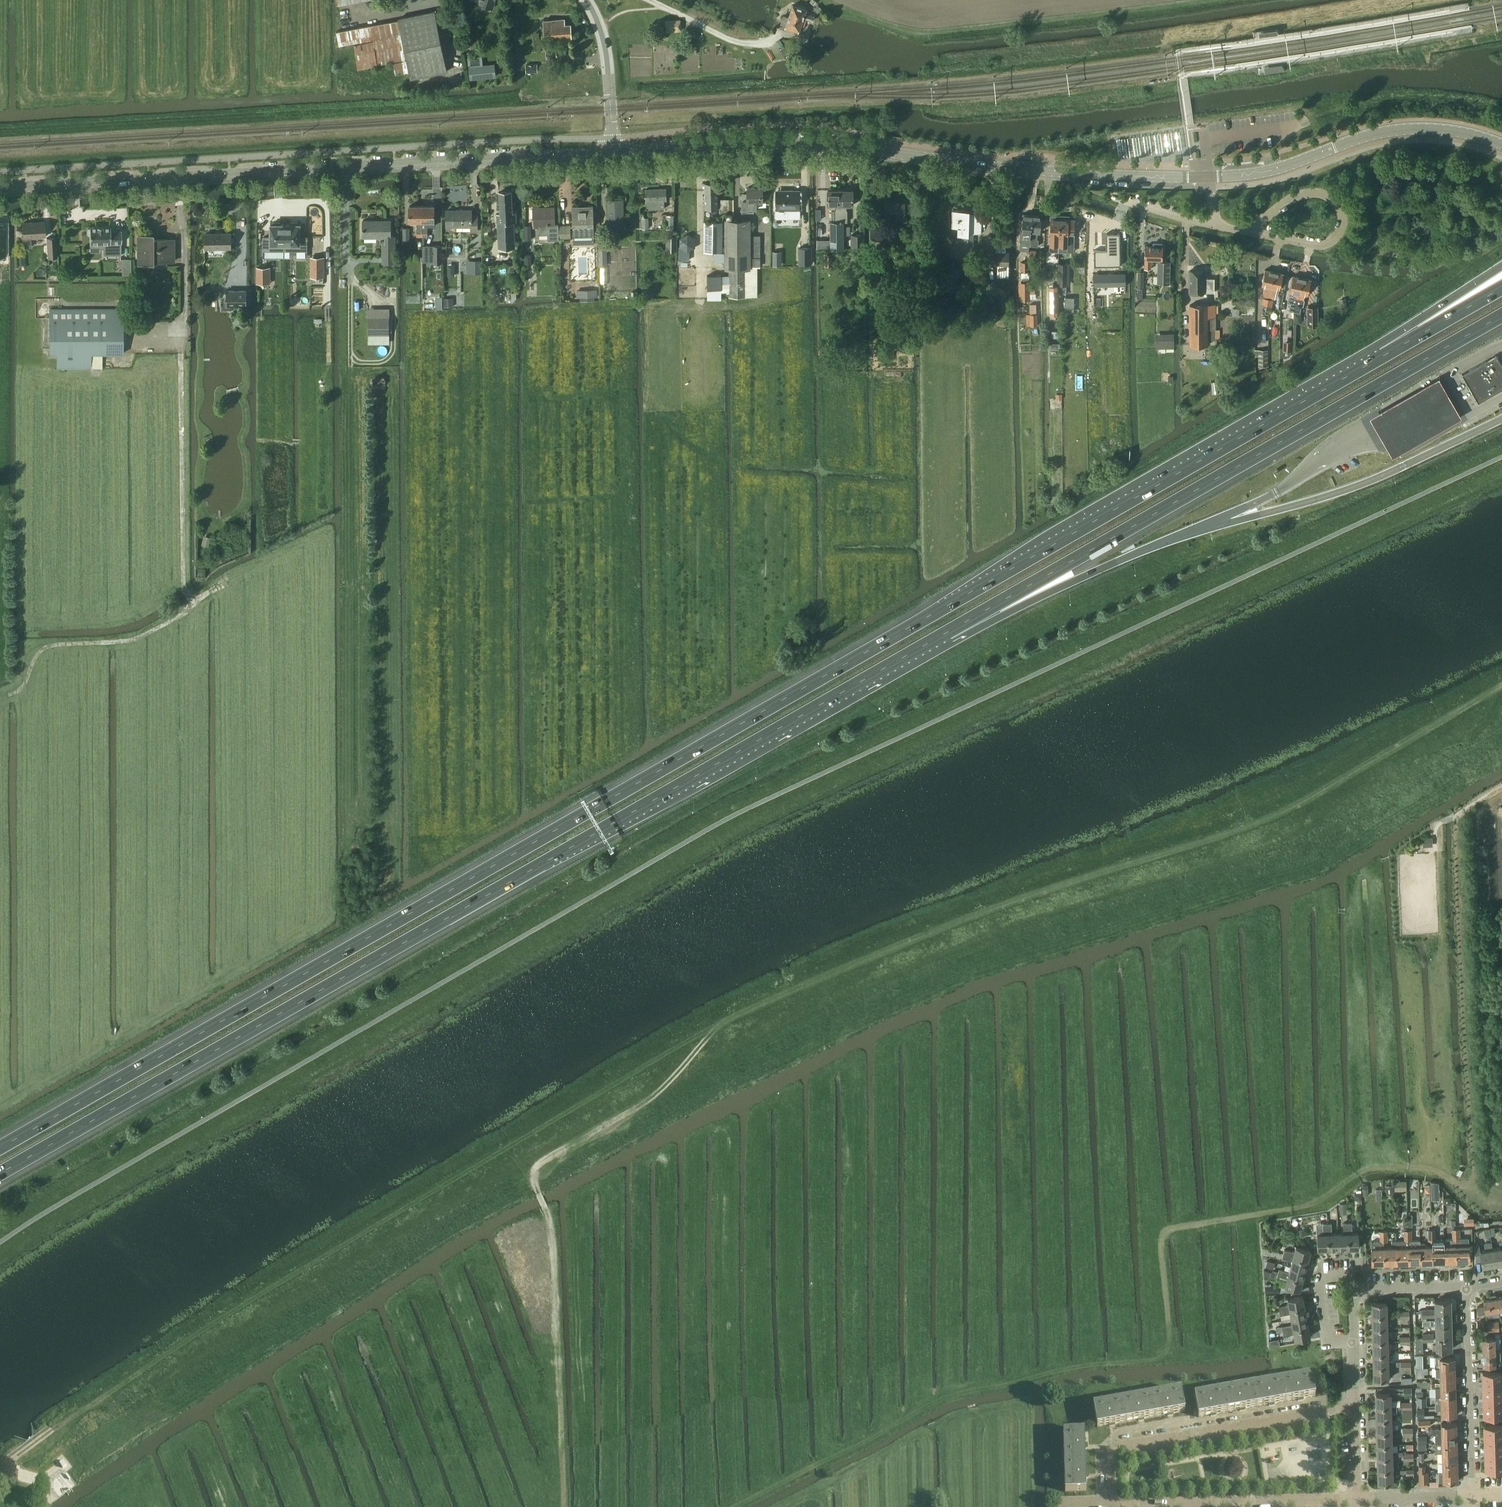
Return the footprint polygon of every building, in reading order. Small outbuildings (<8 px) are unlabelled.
[(478,4),(493,9),(495,1),(496,1),(496,0),(480,0),(478,4)] [(822,8),(817,4),(814,9),(818,13),(822,8)] [(812,22),(814,16),(808,14),(809,11),(806,10),(806,9),(793,5),(789,17),(784,15),(781,24),(786,26),(785,29),(798,33),(803,19),(812,22)] [(355,47),(356,55),(358,71),(393,63),(395,75),(409,72),(411,79),(447,72),(435,10),(398,18),(399,20),(336,31),(339,46),(374,40),(374,41),(354,45),(355,47)] [(564,19),(544,20),(545,33),(554,32),(554,37),(570,36),(570,25),(564,25),(564,19)] [(680,19),(666,20),(666,31),(681,31),(680,19)] [(783,45),(780,39),(775,42),(778,47),(783,45)] [(483,66),(469,67),(470,80),(495,77),(494,64),(483,66)] [(527,65),(526,65),(526,73),(527,73),(536,73),(536,65),(527,65)] [(718,209),(717,183),(704,183),(705,210),(718,209)] [(763,202),(763,187),(747,187),(747,194),(742,194),(742,200),(742,209),(757,209),(757,202),(763,202)] [(666,201),(666,188),(646,189),(647,202),(647,210),(665,209),(664,201),(666,201)] [(783,193),(776,193),(776,210),(777,210),(777,217),(799,217),(799,210),(799,190),(783,190),(783,193)] [(841,190),(828,190),(828,205),(835,205),(835,210),(834,210),(834,222),(830,222),(830,250),(844,250),(844,222),(841,222),(841,190)] [(852,190),(841,190),(841,222),(844,222),(847,222),(847,210),(847,205),(852,205),(852,190)] [(512,214),(511,192),(499,192),(501,215),(498,215),(500,248),(515,247),(513,223),(515,223),(515,214),(512,214)] [(734,214),(734,199),(719,199),(720,214),(734,214)] [(624,228),(623,200),(607,200),(608,229),(624,228)] [(905,202),(885,202),(885,217),(892,217),(892,221),(897,226),(908,226),(908,217),(905,217),(905,202)] [(422,222),(423,222),(423,205),(409,205),(409,222),(417,222),(417,237),(423,237),(423,229),(422,229),(422,222)] [(434,205),(423,205),(423,222),(434,222),(434,205)] [(594,244),(593,206),(572,206),(573,244),(594,244)] [(555,224),(554,207),(533,208),(534,228),(539,228),(539,237),(548,237),(548,240),(558,240),(558,224),(555,224)] [(471,216),(471,210),(447,210),(447,227),(471,226),(471,232),(477,232),(477,216),(471,216)] [(953,211),(953,228),(960,228),(959,236),(962,236),(962,246),(968,246),(969,233),(974,233),(981,233),(982,215),(969,215),(969,211),(953,211)] [(1023,242),(1030,242),(1032,216),(1032,215),(1024,214),(1022,230),(1021,237),(1024,237),(1023,242)] [(1032,216),(1030,242),(1030,246),(1038,247),(1039,240),(1037,239),(1038,232),(1040,232),(1042,216),(1032,215),(1032,216)] [(1049,244),(1049,250),(1051,252),(1058,252),(1060,218),(1060,215),(1052,215),(1050,216),(1050,218),(1050,235),(1049,244)] [(1060,218),(1058,252),(1067,253),(1067,252),(1067,235),(1074,236),(1075,219),(1069,219),(1069,216),(1060,215),(1060,218)] [(878,217),(871,217),(870,231),(878,232),(878,217)] [(391,237),(391,220),(363,220),(363,237),(391,237)] [(750,220),(725,220),(725,254),(725,262),(725,269),(729,269),(729,276),(729,292),(729,296),(745,296),(745,269),(751,269),(750,236),(750,220)] [(45,237),(44,221),(23,223),(24,238),(23,238),(24,248),(32,248),(31,238),(45,237)] [(271,237),(264,237),(264,250),(264,258),(285,258),(285,250),(285,224),(280,224),(280,222),(273,222),(273,224),(272,224),(270,224),(270,225),(271,225),(271,237)] [(290,224),(285,224),(285,250),(285,258),(307,258),(307,250),(307,237),(300,237),(300,225),(300,224),(299,224),(298,224),(298,222),(290,222),(290,224)] [(722,223),(704,223),(704,252),(722,252),(722,223)] [(1429,224),(1419,223),(1419,231),(1428,231),(1429,224)] [(90,229),(88,229),(88,235),(90,235),(90,243),(90,251),(99,251),(99,248),(104,248),(108,248),(108,255),(120,254),(120,243),(121,243),(121,231),(110,231),(110,227),(103,227),(103,226),(97,226),(97,227),(90,227),(90,229)] [(571,238),(571,226),(562,226),(562,238),(571,238)] [(231,249),(231,233),(205,234),(205,249),(214,249),(214,251),(223,251),(223,249),(231,249)] [(695,239),(688,234),(680,238),(680,247),(687,252),(695,248),(695,239)] [(1120,266),(1120,234),(1106,234),(1106,250),(1094,251),(1094,267),(1120,266)] [(153,241),(153,235),(138,235),(138,263),(153,263),(153,262),(174,262),(174,240),(153,241)] [(864,235),(851,235),(851,248),(864,248),(864,235)] [(676,238),(666,237),(666,252),(676,252),(676,238)] [(55,254),(54,238),(46,238),(47,255),(55,254)] [(1162,243),(1153,243),(1153,247),(1146,247),(1145,268),(1151,269),(1151,264),(1153,264),(1153,260),(1162,260),(1163,247),(1162,247),(1162,243)] [(395,263),(395,245),(382,245),(383,263),(395,263)] [(812,264),(812,248),(798,248),(798,265),(812,264)] [(1006,249),(1000,249),(999,252),(997,252),(997,264),(1009,265),(1010,253),(1006,252),(1006,249)] [(1029,250),(1028,259),(1036,259),(1036,250),(1029,250)] [(1085,257),(1076,256),(1076,266),(1085,266),(1085,257)] [(314,257),(314,277),(324,277),(324,257),(314,257)] [(833,273),(833,258),(823,258),(824,273),(833,273)] [(130,259),(122,259),(122,276),(130,276),(130,259)] [(482,260),(469,260),(469,274),(482,274),(482,260)] [(1170,262),(1158,262),(1158,277),(1153,277),(1153,283),(1158,284),(1157,284),(1170,284),(1170,262)] [(1068,285),(1067,263),(1058,264),(1059,285),(1068,285)] [(267,283),(267,267),(257,267),(257,283),(267,283)] [(1206,279),(1205,270),(1188,271),(1189,293),(1214,292),(1213,279),(1206,279)] [(1262,297),(1269,298),(1275,272),(1265,270),(1262,285),(1264,285),(1262,297)] [(1275,272),(1269,298),(1275,299),(1278,288),(1280,288),(1283,273),(1275,272)] [(1029,285),(1029,273),(1022,273),(1022,278),(1023,278),(1024,282),(1018,282),(1019,301),(1030,301),(1030,295),(1029,285)] [(1126,286),(1126,274),(1092,275),(1092,287),(1126,286)] [(722,289),(722,275),(707,275),(707,289),(722,289)] [(1293,275),(1287,303),(1290,304),(1289,311),(1295,312),(1302,278),(1293,275)] [(1302,278),(1295,312),(1300,313),(1302,306),(1303,307),(1305,300),(1304,300),(1306,294),(1307,294),(1311,279),(1302,278)] [(1049,315),(1059,315),(1059,286),(1049,286),(1049,315)] [(247,306),(247,291),(227,291),(227,306),(247,306)] [(420,295),(406,295),(406,304),(420,304),(420,295)] [(1073,311),(1074,298),(1065,297),(1065,311),(1073,311)] [(1080,298),(1079,311),(1088,312),(1088,298),(1080,298)] [(1216,318),(1216,305),(1189,305),(1190,346),(1208,346),(1208,340),(1214,339),(1214,330),(1216,330),(1216,318)] [(1317,326),(1317,307),(1308,308),(1308,327),(1317,326)] [(122,309),(50,309),(50,355),(57,355),(57,368),(91,368),(91,354),(102,354),(123,354),(122,309)] [(389,318),(368,318),(368,334),(389,334),(389,318)] [(1173,334),(1156,334),(1156,348),(1173,348),(1173,334)] [(1292,341),(1283,341),(1283,354),(1292,354),(1292,341)] [(1269,350),(1256,350),(1256,356),(1259,356),(1259,366),(1269,366),(1269,350)] [(1463,375),(1478,402),(1501,388),(1501,365),(1496,355),(1463,375)] [(1437,382),(1435,379),(1365,417),(1367,421),(1377,440),(1381,447),(1386,456),(1393,452),(1409,443),(1432,431),(1456,418),(1447,402),(1437,382)] [(204,537),(202,545),(208,547),(210,538),(204,537)] [(1423,847),(1433,847),(1432,837),(1422,838),(1423,847)] [(1394,1195),(1394,1185),(1385,1186),(1385,1195),(1394,1195)] [(1439,1200),(1438,1187),(1430,1187),(1431,1200),(1439,1200)] [(1328,1251),(1327,1223),(1323,1223),(1323,1233),(1317,1233),(1317,1249),(1323,1249),(1323,1251),(1328,1251)] [(1332,1223),(1327,1223),(1328,1251),(1333,1251),(1333,1249),(1338,1248),(1338,1233),(1332,1233),(1332,1223)] [(1343,1233),(1338,1233),(1338,1248),(1343,1248),(1343,1251),(1348,1251),(1347,1223),(1343,1223),(1343,1233)] [(1352,1223),(1347,1223),(1348,1251),(1353,1251),(1353,1248),(1359,1248),(1358,1232),(1352,1232),(1352,1223)] [(1456,1239),(1457,1261),(1469,1261),(1468,1238),(1460,1239),(1456,1239)] [(1446,1239),(1444,1243),(1445,1261),(1457,1261),(1456,1239),(1453,1239),(1446,1239)] [(1392,1247),(1384,1247),(1384,1263),(1396,1263),(1396,1241),(1396,1240),(1392,1240),(1392,1247)] [(1396,1263),(1408,1262),(1408,1246),(1408,1240),(1404,1241),(1396,1241),(1396,1263)] [(1432,1240),(1432,1246),(1432,1262),(1445,1261),(1444,1243),(1441,1240),(1436,1240),(1432,1240)] [(1493,1249),(1495,1264),(1501,1263),(1501,1241),(1499,1242),(1500,1247),(1493,1249)] [(1475,1245),(1475,1261),(1481,1260),(1482,1267),(1495,1264),(1493,1249),(1492,1242),(1484,1243),(1485,1250),(1480,1251),(1479,1244),(1475,1245)] [(1432,1246),(1426,1246),(1426,1243),(1420,1243),(1420,1246),(1421,1262),(1432,1262),(1432,1246)] [(1284,1249),(1283,1254),(1310,1261),(1311,1256),(1309,1255),(1310,1250),(1295,1246),(1294,1252),(1284,1249)] [(1420,1246),(1408,1246),(1408,1262),(1421,1262),(1420,1246)] [(1384,1247),(1371,1247),(1372,1263),(1384,1263),(1384,1247)] [(1291,1261),(1290,1266),(1305,1270),(1306,1265),(1309,1266),(1310,1261),(1283,1254),(1282,1258),(1291,1261)] [(1279,1269),(1278,1273),(1305,1281),(1306,1276),(1304,1275),(1305,1270),(1290,1266),(1288,1272),(1279,1269)] [(1275,1273),(1264,1270),(1264,1277),(1274,1280),(1275,1273)] [(1303,1285),(1305,1281),(1278,1273),(1276,1278),(1286,1280),(1284,1286),(1300,1290),(1301,1285),(1303,1285)] [(1278,1306),(1279,1311),(1307,1306),(1306,1301),(1304,1301),(1303,1296),(1287,1299),(1288,1305),(1278,1306)] [(1485,1312),(1498,1310),(1496,1297),(1483,1299),(1485,1312)] [(1372,1302),(1372,1315),(1386,1315),(1386,1298),(1376,1298),(1376,1302),(1372,1302)] [(1435,1312),(1451,1312),(1451,1300),(1435,1300),(1435,1312)] [(1308,1311),(1307,1306),(1279,1311),(1280,1315),(1290,1314),(1291,1319),(1306,1316),(1305,1311),(1308,1311)] [(1451,1324),(1451,1312),(1435,1312),(1435,1319),(1430,1319),(1431,1324),(1435,1324),(1451,1324)] [(1372,1315),(1372,1328),(1387,1327),(1386,1315),(1372,1315)] [(1283,1331),(1310,1326),(1310,1321),(1307,1321),(1306,1316),(1291,1319),(1292,1325),(1282,1326),(1283,1331)] [(1498,1330),(1498,1321),(1488,1321),(1488,1330),(1498,1330)] [(1452,1336),(1451,1324),(1435,1324),(1436,1336),(1452,1336)] [(1311,1331),(1310,1326),(1283,1331),(1284,1335),(1293,1333),(1294,1339),(1310,1337),(1309,1331),(1311,1331)] [(1387,1341),(1387,1327),(1372,1328),(1373,1341),(1387,1341)] [(1432,1344),(1433,1349),(1452,1349),(1452,1336),(1436,1336),(1436,1344),(1432,1344)] [(1482,1338),(1482,1352),(1495,1352),(1495,1338),(1482,1338)] [(1373,1341),(1373,1354),(1387,1353),(1387,1341),(1373,1341)] [(1482,1366),(1495,1365),(1495,1360),(1500,1360),(1500,1351),(1495,1352),(1482,1352),(1482,1366)] [(1388,1360),(1387,1353),(1373,1354),(1373,1367),(1388,1366),(1393,1366),(1393,1360),(1388,1360)] [(1434,1355),(1435,1366),(1454,1366),(1454,1357),(1445,1357),(1445,1354),(1434,1355)] [(1388,1366),(1373,1367),(1374,1379),(1388,1379),(1388,1366)] [(1455,1376),(1454,1366),(1435,1366),(1435,1367),(1436,1367),(1436,1376),(1440,1376),(1455,1376)] [(1424,1375),(1424,1367),(1416,1367),(1416,1375),(1424,1375)] [(1482,1372),(1483,1383),(1501,1382),(1501,1381),(1501,1371),(1482,1372)] [(1315,1397),(1311,1376),(1194,1397),(1198,1417),(1315,1397)] [(1440,1376),(1440,1386),(1455,1385),(1455,1376),(1440,1376)] [(1483,1383),(1483,1394),(1501,1393),(1501,1382),(1483,1383)] [(1436,1396),(1440,1396),(1455,1395),(1455,1385),(1440,1386),(1436,1386),(1436,1391),(1436,1396)] [(1185,1412),(1181,1391),(1093,1406),(1097,1427),(1185,1412)] [(1376,1393),(1376,1407),(1390,1406),(1390,1393),(1376,1393)] [(1483,1394),(1483,1405),(1501,1404),(1501,1393),(1483,1394)] [(1440,1396),(1441,1405),(1456,1405),(1455,1395),(1440,1396)] [(1426,1397),(1417,1397),(1417,1406),(1426,1406),(1426,1397)] [(1483,1405),(1484,1416),(1485,1416),(1490,1416),(1501,1415),(1501,1404),(1483,1405)] [(1456,1415),(1456,1405),(1441,1405),(1441,1415),(1456,1415)] [(1397,1406),(1390,1406),(1376,1407),(1376,1419),(1391,1418),(1390,1411),(1397,1411),(1397,1406)] [(1412,1410),(1403,1410),(1403,1418),(1412,1418),(1412,1410)] [(1376,1419),(1377,1432),(1391,1431),(1391,1418),(1376,1419)] [(1430,1433),(1435,1433),(1456,1433),(1456,1423),(1441,1423),(1441,1428),(1430,1428),(1430,1433)] [(1484,1425),(1484,1435),(1484,1436),(1501,1436),(1501,1425),(1490,1425),(1485,1425),(1484,1425)] [(1377,1432),(1377,1444),(1391,1444),(1391,1431),(1377,1432)] [(1086,1492),(1084,1432),(1063,1433),(1065,1492),(1086,1492)] [(1457,1442),(1456,1433),(1435,1433),(1435,1443),(1442,1442),(1457,1442)] [(1484,1436),(1484,1447),(1501,1447),(1501,1436),(1484,1436)] [(1430,1452),(1442,1452),(1457,1452),(1457,1442),(1442,1442),(1442,1448),(1430,1449),(1430,1452)] [(1392,1457),(1391,1444),(1377,1444),(1377,1457),(1392,1457)] [(1484,1447),(1485,1457),(1485,1458),(1501,1458),(1501,1447),(1484,1447)] [(1457,1461),(1457,1452),(1442,1452),(1442,1462),(1457,1461)] [(1377,1457),(1378,1471),(1392,1470),(1392,1457),(1377,1457)] [(1485,1458),(1485,1469),(1501,1469),(1501,1458),(1485,1458)] [(1442,1462),(1442,1471),(1457,1471),(1457,1461),(1442,1462)] [(1392,1483),(1392,1470),(1378,1471),(1378,1483),(1392,1483)] [(1458,1481),(1457,1471),(1442,1471),(1438,1471),(1439,1481),(1458,1481)] [(1426,1472),(1419,1472),(1419,1484),(1428,1484),(1428,1472),(1426,1472)]
